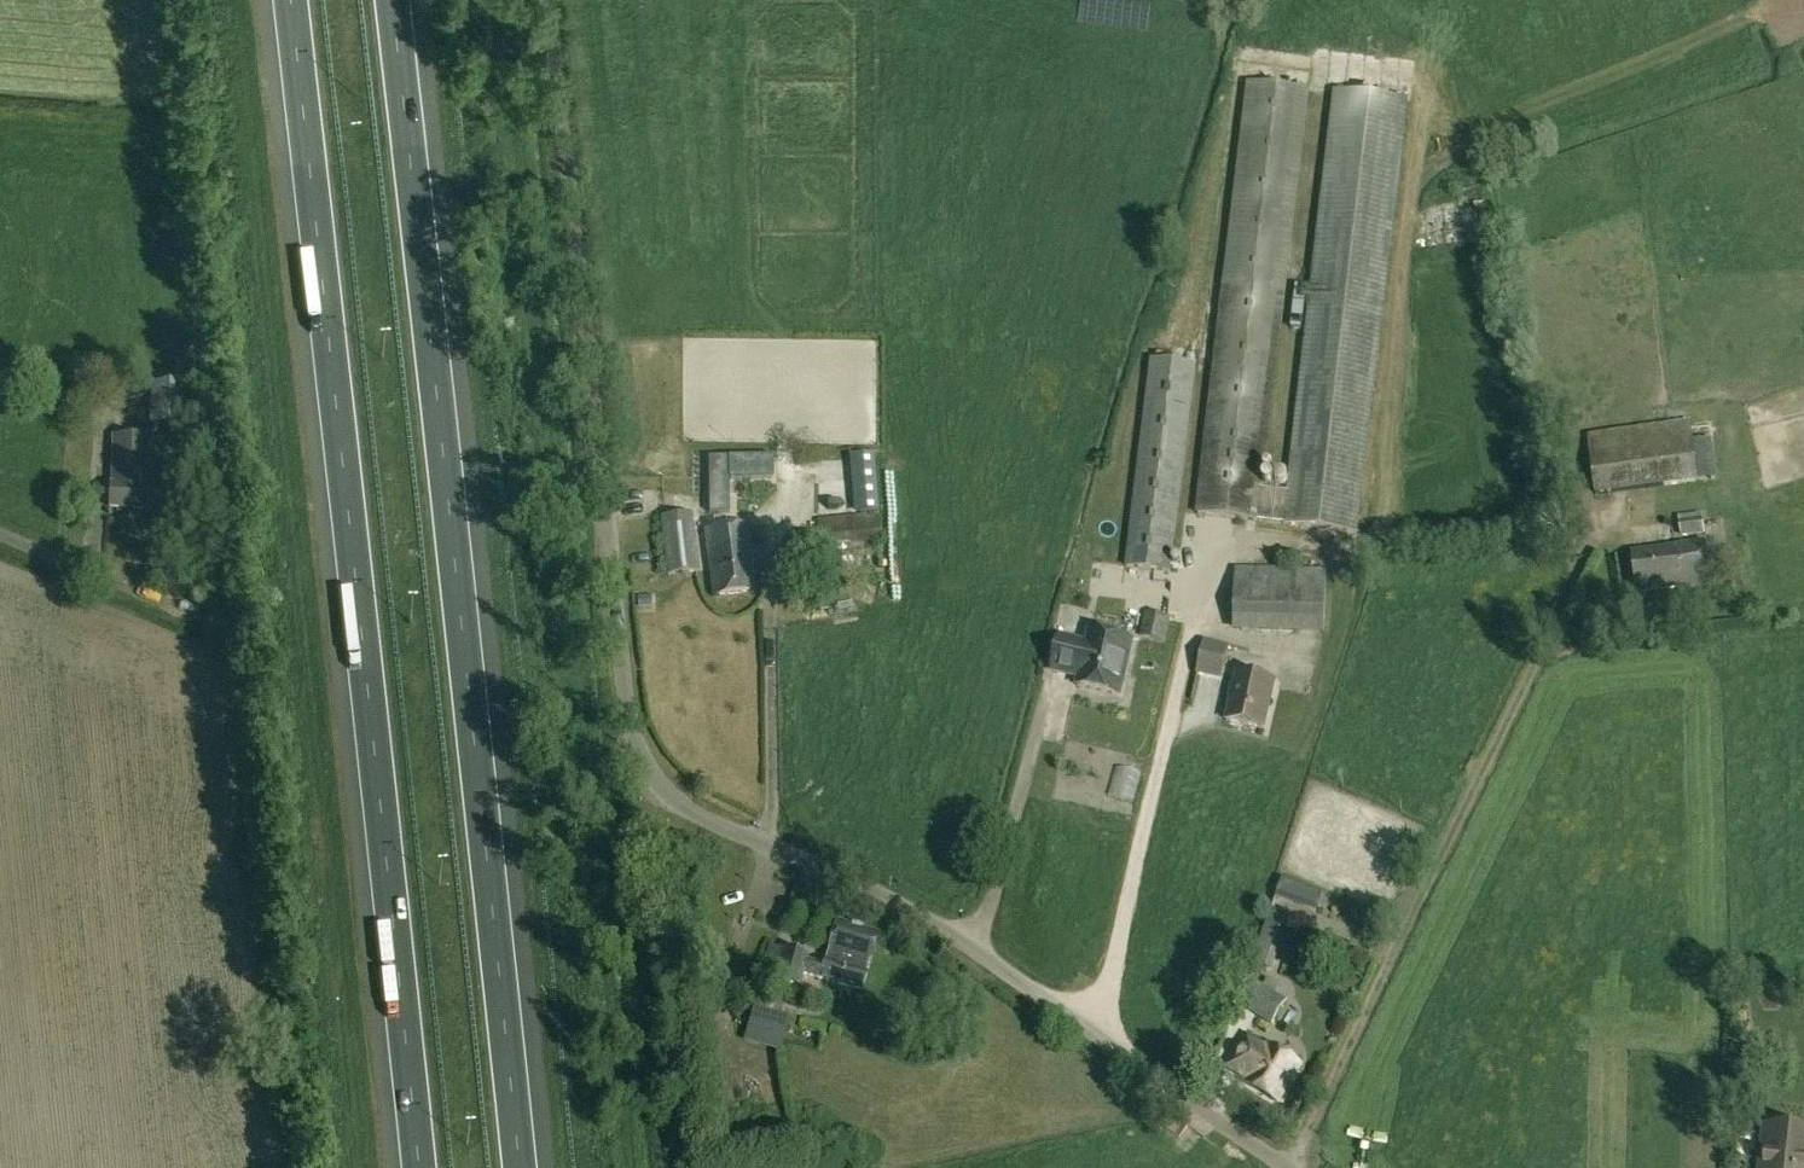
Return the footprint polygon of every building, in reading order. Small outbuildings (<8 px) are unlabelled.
[(1338,83),(1330,215),(1360,217),(1358,252),(1374,253),(1372,278),(1400,280),(1412,88),(1338,83)] [(1310,90),(1246,84),(1195,514),(1259,522),(1310,90)] [(1151,359),(1125,567),(1170,573),(1197,365),(1151,359)] [(185,426),(186,414),(186,386),(151,385),(151,425),(185,426)] [(98,419),(98,414),(99,404),(78,403),(77,418),(98,419)] [(1698,483),(1690,420),(1587,435),(1594,495),(1698,483)] [(162,438),(114,438),(114,486),(111,486),(111,508),(163,509),(164,487),(161,487),(162,438)] [(194,443),(175,442),(174,471),(193,472),(194,443)] [(706,458),(707,513),(727,512),(726,478),(770,478),(769,457),(706,458)] [(881,541),(879,514),(880,514),(878,478),(854,480),(857,516),(817,519),(819,542),(793,544),(795,565),(822,562),(821,545),(881,541)] [(691,513),(660,517),(668,575),(698,572),(691,513)] [(1679,522),(1681,537),(1703,534),(1702,518),(1679,522)] [(754,591),(746,525),(705,530),(713,596),(754,591)] [(1708,585),(1703,542),(1678,546),(1678,547),(1631,554),(1636,592),(1684,586),(1684,588),(1708,585)] [(1325,634),(1326,569),(1235,567),(1233,632),(1325,634)] [(1144,612),(1139,637),(1164,642),(1170,617),(1144,612)] [(1059,638),(1056,651),(1052,670),(1058,672),(1079,677),(1077,686),(1120,696),(1132,642),(1090,632),(1087,645),(1059,638)] [(1204,639),(1196,675),(1222,680),(1230,645),(1204,639)] [(1263,729),(1274,682),(1237,673),(1226,720),(1263,729)] [(1324,893),(1283,879),(1276,898),(1317,913),(1324,893)] [(1270,912),(1252,965),(1272,972),(1291,919),(1270,912)] [(879,932),(837,920),(829,948),(870,960),(879,932)] [(1235,1003),(1271,1026),(1288,1001),(1250,979),(1235,1003)] [(754,1008),(745,1037),(777,1046),(786,1018),(754,1008)] [(1270,1046),(1247,1083),(1278,1103),(1301,1066),(1270,1046)] [(1764,1126),(1761,1153),(1771,1154),(1769,1167),(1803,1167),(1803,1130),(1764,1126)]
